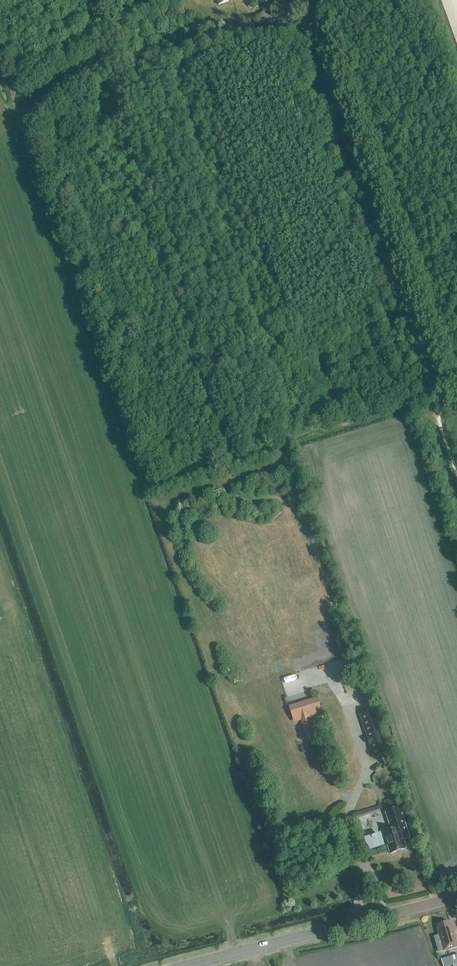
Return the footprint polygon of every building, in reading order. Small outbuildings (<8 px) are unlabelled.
[(271,0),(259,0),(263,13),(274,9),(271,0)] [(187,27),(158,33),(159,40),(189,33),(187,27)] [(389,754),(380,727),(375,711),(360,715),(366,732),(374,759),(389,754)] [(303,719),(309,739),(319,736),(313,716),(303,719)] [(392,831),(384,834),(391,854),(406,849),(402,838),(409,836),(404,819),(400,808),(386,812),(390,824),(392,831)] [(454,931),(452,924),(450,925),(449,922),(438,925),(439,928),(437,928),(439,936),(434,937),(439,952),(443,951),(444,951),(456,948),(456,943),(454,931)]
